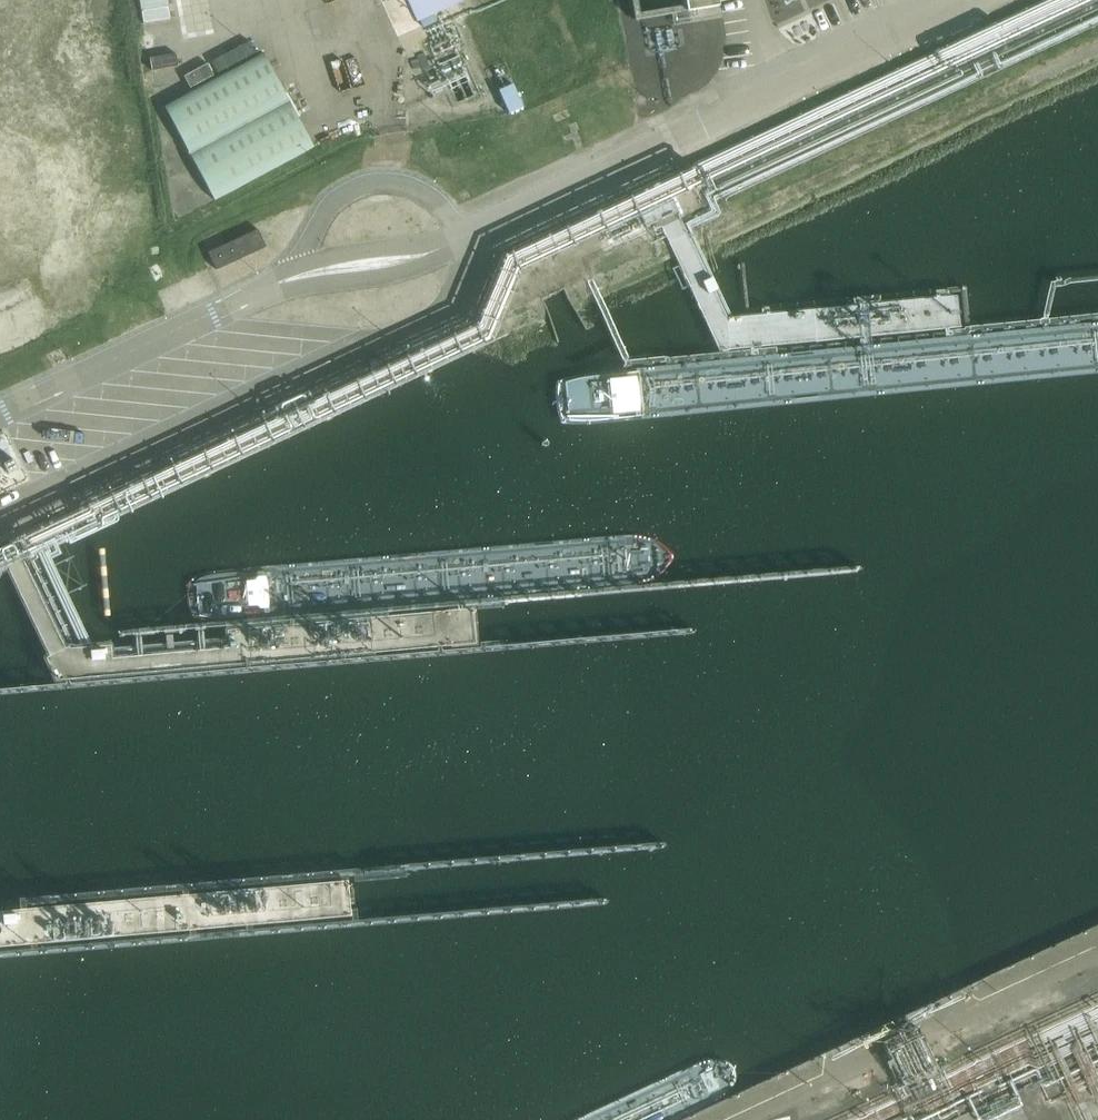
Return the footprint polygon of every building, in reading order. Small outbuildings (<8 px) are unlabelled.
[(421,37),(469,17),(461,0),(405,0),(421,37)] [(716,0),(682,0),(685,12),(717,7),(716,0)] [(265,56),(165,110),(192,159),(292,106),(265,56)] [(294,109),(193,162),(217,207),(318,154),(294,109)] [(216,271),(266,249),(258,232),(209,254),(216,271)]
